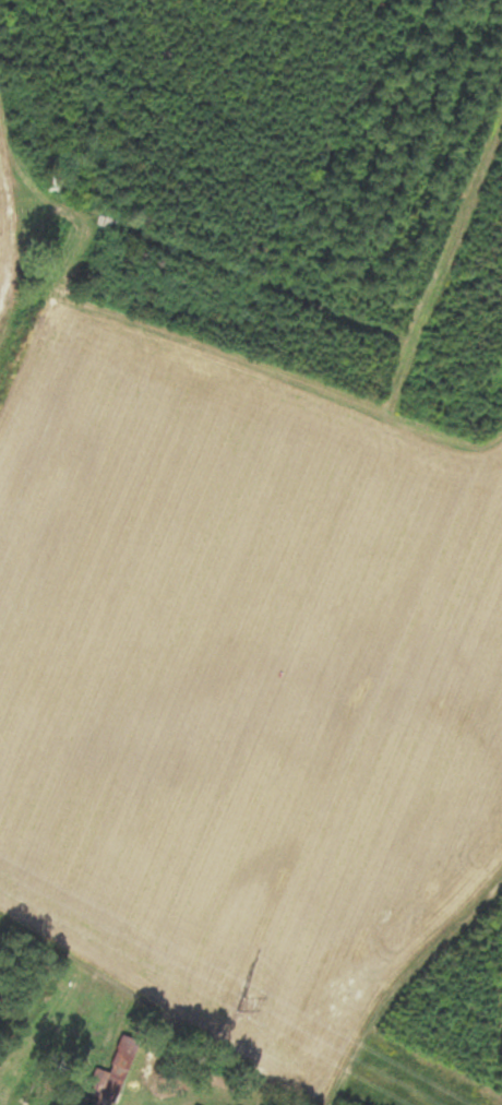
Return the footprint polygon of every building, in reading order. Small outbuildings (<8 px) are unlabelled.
[(120,1076),(105,1068),(87,1104),(105,1104),(120,1076)]
